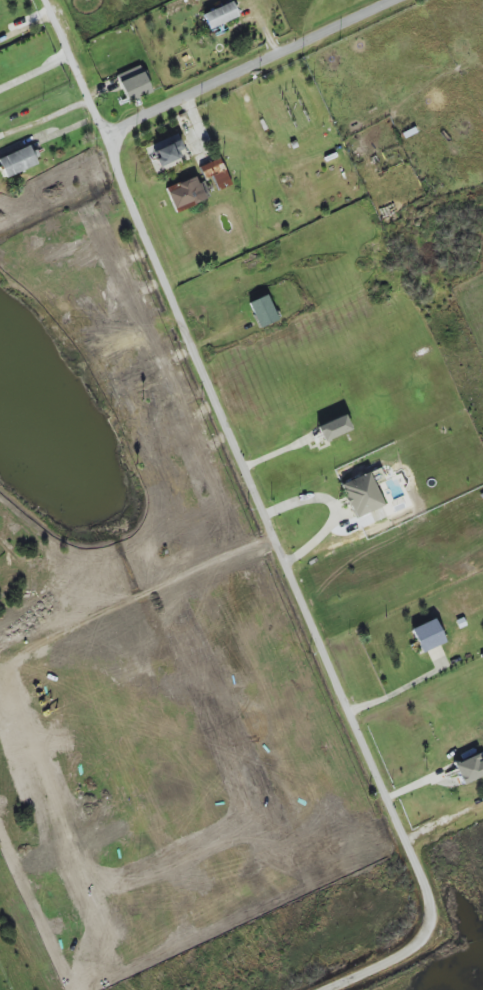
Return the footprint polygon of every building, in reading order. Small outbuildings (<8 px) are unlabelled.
[(207,28),(237,19),(232,3),(202,13),(207,28)] [(116,75),(127,103),(152,92),(140,65),(116,75)] [(177,150),(183,149),(179,136),(146,145),(152,166),(179,159),(177,150)] [(37,164),(28,145),(0,158),(0,166),(6,178),(37,164)] [(218,191),(231,185),(219,158),(199,167),(204,180),(211,177),(218,191)] [(210,197),(203,182),(198,184),(194,176),(165,189),(176,213),(210,197)] [(248,303),(258,328),(277,320),(266,295),(248,303)] [(350,430),(344,415),(316,427),(323,442),(350,430)] [(354,519),(383,506),(368,472),(339,485),(354,519)] [(410,629),(420,653),(444,643),(434,619),(410,629)] [(460,784),(482,777),(482,765),(480,755),(453,763),(460,784)]
